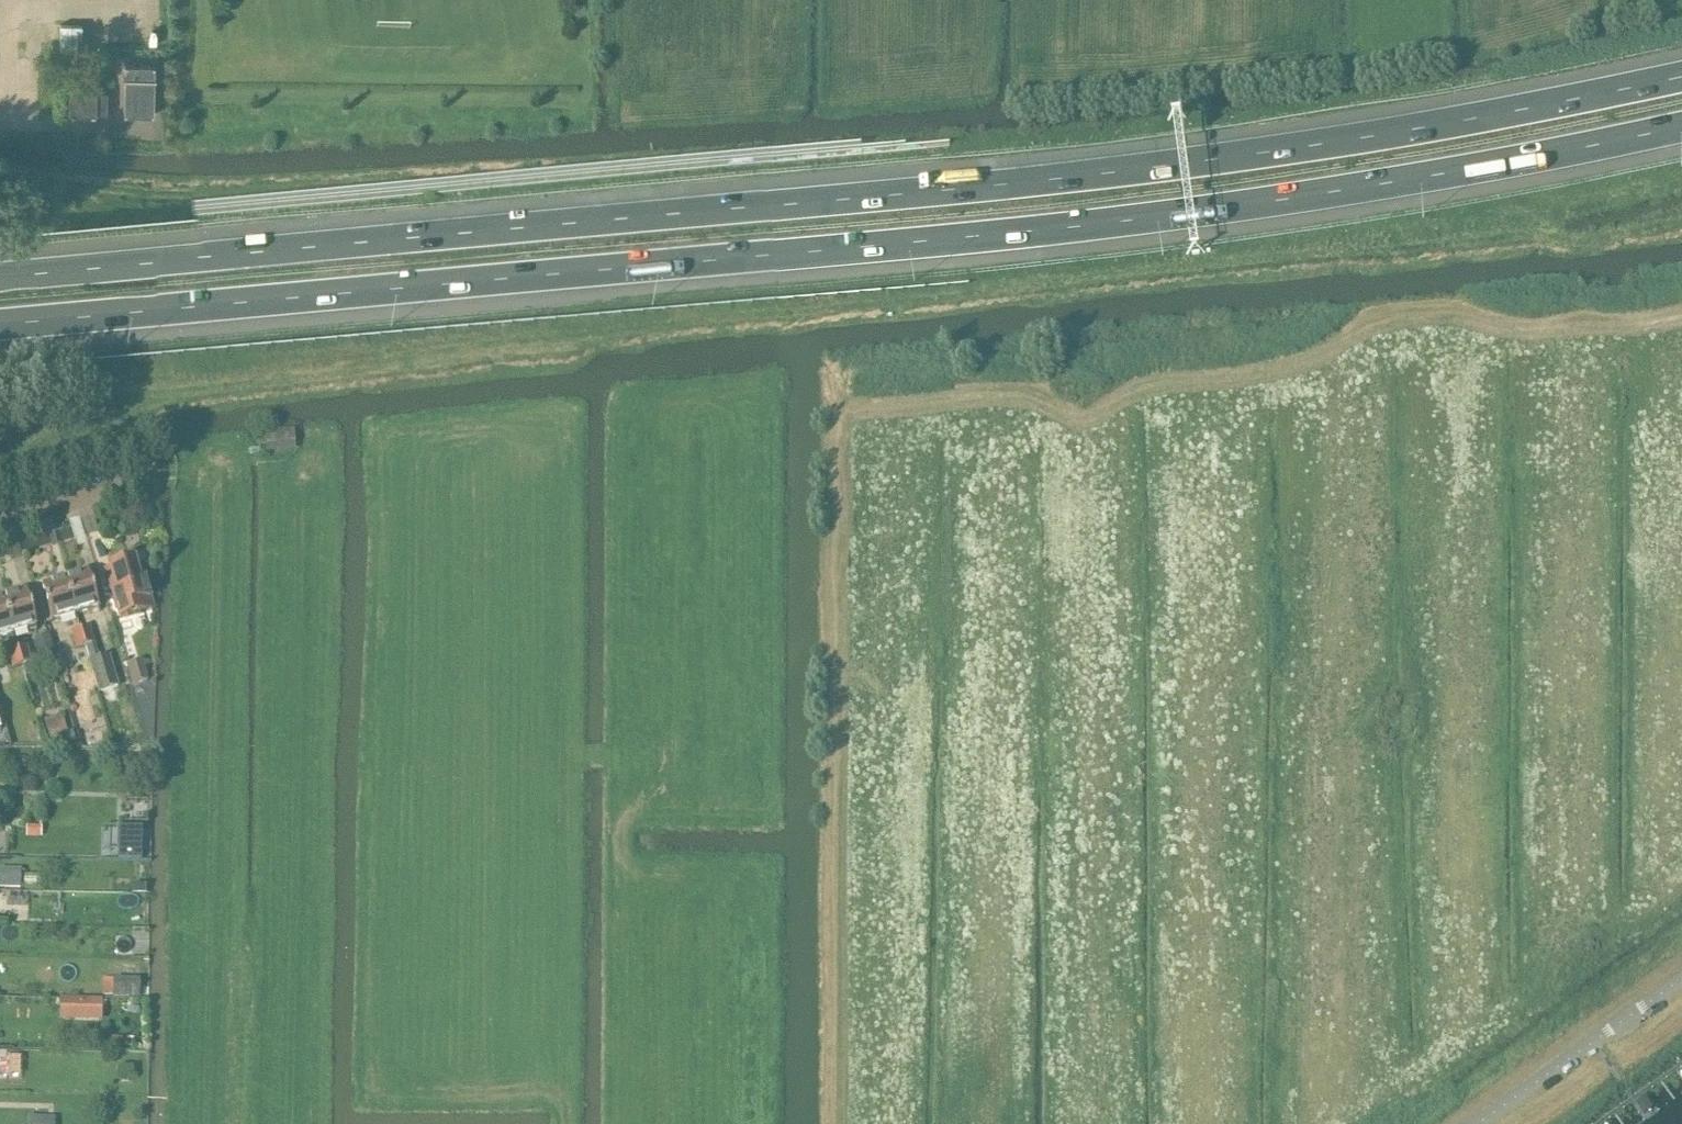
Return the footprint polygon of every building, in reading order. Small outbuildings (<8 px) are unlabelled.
[(154,63),(125,62),(124,113),(153,113),(154,63)] [(97,91),(69,90),(69,111),(106,112),(107,112),(107,91),(97,91)] [(138,580),(133,561),(112,567),(117,585),(110,587),(120,619),(144,612),(144,611),(152,608),(143,578),(138,580)] [(65,581),(75,615),(99,608),(88,573),(65,581)] [(75,615),(65,581),(42,588),(53,622),(75,615)] [(3,600),(13,634),(36,627),(26,593),(3,600)] [(3,600),(0,601),(0,638),(13,634),(3,600)] [(80,631),(85,648),(90,662),(89,662),(98,695),(119,688),(110,656),(100,659),(95,644),(92,636),(90,628),(80,631)] [(80,631),(71,634),(76,650),(85,648),(80,631)] [(56,662),(49,637),(35,641),(43,666),(56,662)] [(27,647),(17,650),(22,667),(26,677),(35,674),(27,647)] [(13,669),(22,667),(17,650),(8,652),(13,669)] [(147,682),(142,663),(127,667),(133,686),(147,682)] [(63,717),(45,723),(50,738),(68,733),(63,717)] [(27,827),(27,838),(42,838),(42,827),(27,827)] [(118,828),(118,861),(141,861),(142,829),(118,828)] [(6,870),(5,889),(21,889),(21,870),(6,870)] [(134,886),(134,894),(147,895),(147,886),(134,886)] [(113,995),(113,983),(103,982),(103,995),(113,995)] [(113,983),(113,995),(113,997),(139,998),(140,983),(113,983)] [(61,1000),(61,1021),(100,1022),(101,1001),(61,1000)]
